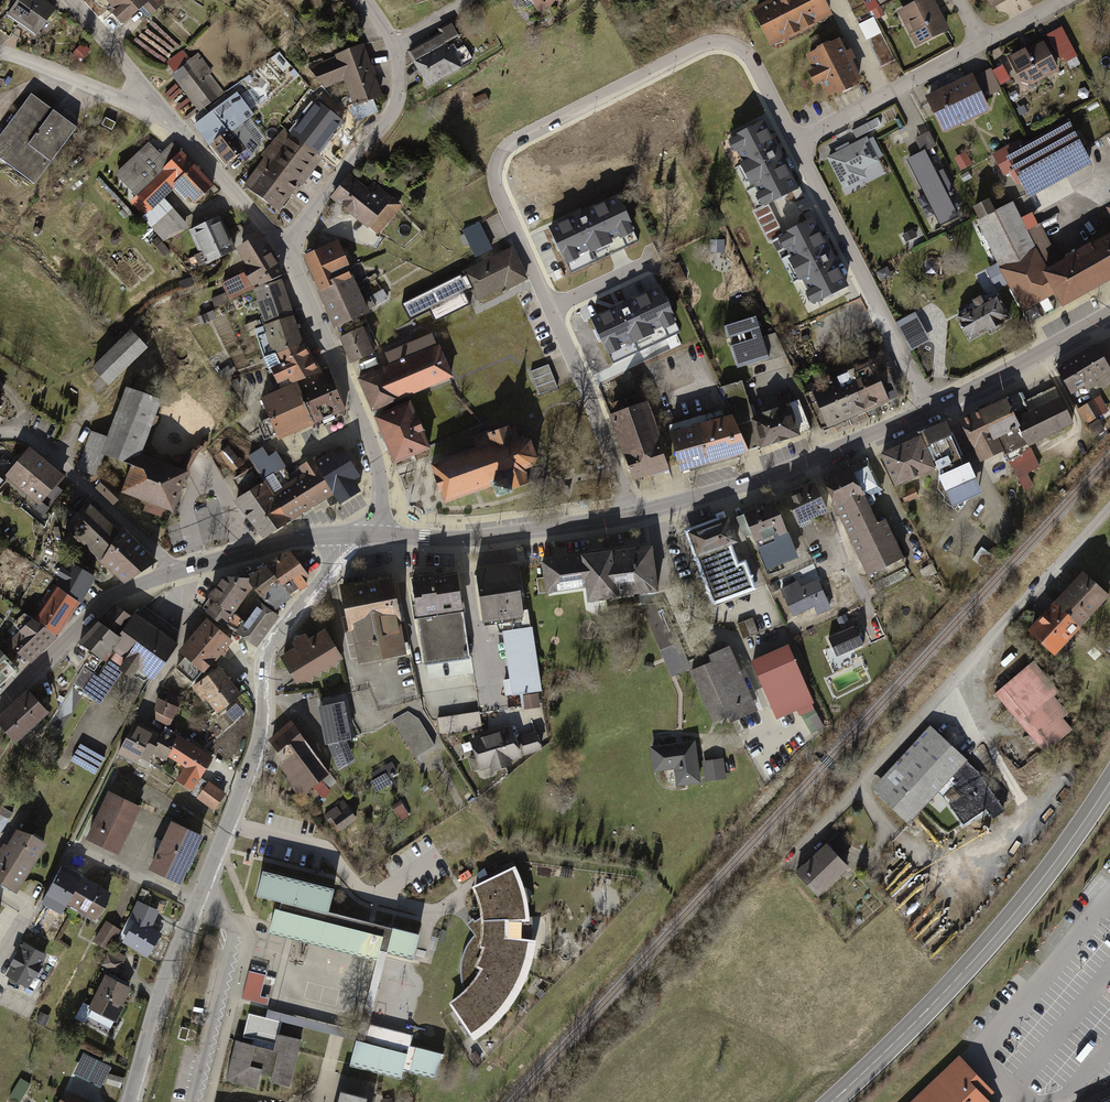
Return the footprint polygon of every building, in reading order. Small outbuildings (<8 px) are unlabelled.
[(33,36),(54,8),(43,0),(16,0),(5,15),(33,36)] [(121,20),(135,9),(143,20),(165,3),(163,0),(106,0),(121,20)] [(822,0),(776,0),(773,2),(772,0),(771,0),(763,4),(765,7),(755,12),(772,45),(829,16),(822,0)] [(863,0),(846,0),(859,25),(873,18),(863,0)] [(874,19),(886,15),(882,4),(891,1),(890,0),(867,0),(874,19)] [(901,12),(918,46),(947,31),(932,0),(925,0),(901,12)] [(430,40),(410,51),(417,65),(429,85),(472,60),(464,46),(457,51),(453,44),(451,46),(448,42),(460,35),(453,22),(428,36),(430,40)] [(1063,29),(1048,37),(1061,60),(1064,58),(1070,71),(1082,65),(1063,29)] [(895,59),(880,31),(867,39),(881,67),(895,59)] [(819,50),(809,56),(816,71),(807,76),(814,89),(821,86),(828,100),(836,96),(838,100),(853,92),(851,88),(860,84),(849,62),(855,60),(849,49),(844,52),(838,41),(828,46),(827,44),(818,49),(819,50)] [(347,106),(358,118),(376,112),(371,98),(379,95),(374,81),(366,58),(361,45),(337,54),(338,57),(309,68),(326,86),(345,79),(354,104),(347,106)] [(1026,48),(1010,57),(1019,74),(1023,72),(1029,84),(1055,70),(1042,45),(1029,52),(1026,48)] [(207,142),(225,164),(245,148),(251,156),(260,146),(241,124),(249,118),(229,93),(221,100),(200,73),(204,70),(199,64),(195,67),(182,50),(166,63),(206,113),(193,124),(207,142)] [(1001,89),(991,69),(975,77),(985,97),(1001,89)] [(971,77),(929,98),(944,129),(986,109),(971,77)] [(331,97),(320,85),(313,94),(320,100),(292,135),(285,129),(278,138),(283,142),(260,171),(258,169),(246,185),(278,210),(289,196),(321,156),(316,153),(330,135),(342,120),(324,103),(331,97)] [(33,88),(0,129),(0,148),(37,178),(79,125),(55,106),(33,88)] [(761,117),(725,135),(760,203),(796,185),(761,117)] [(852,131),(856,139),(881,126),(877,118),(852,131)] [(1019,141),(994,154),(1004,174),(1014,168),(1029,195),(1089,162),(1067,122),(1022,146),(1019,141)] [(156,132),(103,179),(139,219),(172,189),(195,214),(214,196),(201,181),(156,132)] [(866,138),(828,158),(844,187),(864,177),(860,169),(877,160),(866,138)] [(925,152),(908,160),(930,202),(932,201),(944,226),(958,219),(945,193),(952,189),(943,170),(936,174),(925,152)] [(965,153),(954,159),(961,171),(972,164),(965,153)] [(325,200),(372,235),(396,204),(350,168),(337,184),(325,200)] [(616,198),(547,230),(562,261),(591,248),(597,260),(636,242),(616,198)] [(1033,302),(1049,294),(1037,272),(1044,268),(1055,262),(1030,214),(1019,220),(1010,203),(987,215),(981,202),(966,210),(1018,310),(1033,302)] [(848,283),(810,207),(797,213),(799,218),(778,229),(813,300),(848,283)] [(215,217),(185,230),(199,262),(229,250),(226,243),(219,226),(215,217)] [(469,244),(475,257),(491,249),(479,223),(462,231),(464,234),(459,236),(464,246),(469,244)] [(1037,272),(1049,294),(1057,308),(1101,283),(1109,278),(1109,230),(1055,262),(1044,268),(1037,272)] [(249,290),(279,278),(284,272),(272,255),(260,235),(238,248),(245,264),(240,268),(243,273),(222,283),(229,300),(249,290)] [(333,237),(301,250),(307,269),(314,290),(348,276),(333,237)] [(511,249),(464,272),(466,275),(462,277),(461,274),(401,303),(410,321),(430,311),(435,322),(471,305),(465,293),(473,289),(477,298),(506,284),(507,287),(525,278),(511,249)] [(887,266),(876,272),(882,282),(893,277),(887,266)] [(329,326),(363,313),(348,276),(314,290),(322,309),(329,326)] [(249,290),(259,324),(289,315),(285,300),(279,278),(249,290)] [(677,323),(659,283),(586,317),(604,356),(677,323)] [(964,311),(953,317),(966,342),(1007,319),(987,284),(971,293),(958,300),(964,311)] [(724,322),(735,364),(760,358),(779,353),(773,331),(761,334),(756,313),(724,322)] [(916,314),(896,324),(911,352),(931,342),(916,314)] [(259,324),(269,358),(299,344),(294,327),(289,315),(259,324)] [(357,328),(333,338),(338,351),(343,363),(368,353),(357,328)] [(124,333),(87,366),(104,385),(141,352),(124,333)] [(448,374),(433,334),(383,354),(387,363),(354,376),(367,406),(448,374)] [(1056,365),(1071,393),(1109,373),(1109,366),(1098,343),(1078,353),(1056,365)] [(258,363),(270,389),(311,371),(305,357),(299,344),(269,358),(261,362),(258,363)] [(884,353),(803,385),(821,428),(845,419),(883,404),(901,397),(884,353)] [(530,371),(540,395),(558,388),(548,363),(530,371)] [(270,389),(251,398),(270,439),(298,426),(342,406),(332,384),(323,365),(311,371),(270,389)] [(721,383),(732,413),(744,448),(760,443),(807,426),(796,397),(753,412),(742,380),(740,376),(721,383)] [(155,397),(124,387),(107,435),(89,429),(79,459),(97,466),(102,451),(133,461),(137,450),(155,397)] [(988,440),(1017,427),(1025,445),(1068,425),(1055,397),(1031,407),(1022,389),(1010,395),(985,406),(961,418),(982,462),(995,455),(988,440)] [(1101,395),(1087,403),(1096,418),(1109,409),(1101,395)] [(607,414),(628,478),(647,472),(665,466),(643,401),(631,405),(628,396),(613,401),(616,410),(607,414)] [(378,438),(388,465),(426,452),(407,399),(369,412),(378,438)] [(718,405),(665,423),(681,470),(744,448),(732,413),(721,416),(718,405)] [(905,443),(877,454),(891,490),(929,474),(942,507),(975,494),(979,492),(950,424),(948,425),(937,429),(926,434),(905,443)] [(476,448),(431,463),(445,501),(493,483),(498,495),(511,491),(510,489),(529,482),(524,468),(532,465),(537,458),(529,441),(522,436),(513,439),(508,426),(490,432),(489,430),(472,436),(476,448)] [(54,478),(20,448),(0,471),(0,475),(32,503),(54,478)] [(1022,489),(1034,485),(1029,471),(1040,467),(1034,449),(1010,458),(1022,489)] [(142,452),(137,450),(133,461),(123,488),(144,495),(140,506),(158,512),(162,502),(173,505),(186,467),(142,452)] [(296,476),(266,495),(284,524),(328,495),(335,505),(345,499),(353,494),(347,484),(355,478),(337,450),(311,467),(306,459),(291,469),(296,476)] [(846,469),(822,479),(861,573),(907,554),(890,511),(873,518),(863,495),(882,487),(870,459),(846,469)] [(238,494),(232,499),(259,538),(270,532),(284,524),(266,495),(256,482),(248,471),(230,483),(238,494)] [(95,492),(117,502),(123,490),(101,480),(95,492)] [(55,502),(64,488),(56,483),(47,497),(55,502)] [(797,491),(785,496),(796,523),(826,511),(815,484),(797,491)] [(758,540),(768,566),(796,555),(774,500),(766,504),(744,512),(756,541),(758,540)] [(88,503),(64,529),(124,581),(156,561),(123,528),(119,534),(88,503)] [(723,516),(680,532),(707,607),(752,590),(741,561),(734,563),(728,545),(738,541),(728,514),(723,516)] [(603,547),(536,557),(541,589),(583,583),(586,598),(657,588),(650,540),(646,541),(603,547)] [(306,580),(287,553),(251,579),(270,606),(306,580)] [(83,583),(90,569),(67,557),(57,583),(77,597),(83,583)] [(495,567),(474,569),(483,626),(500,623),(524,619),(515,564),(495,567)] [(425,572),(409,575),(425,664),(465,658),(457,573),(435,577),(434,571),(425,572)] [(1108,594),(1083,572),(1069,587),(1053,605),(1078,628),(1108,594)] [(408,654),(392,573),(372,577),(346,582),(360,664),(408,654)] [(248,589),(232,575),(220,590),(207,605),(224,619),(248,589)] [(795,581),(775,591),(790,621),(809,611),(813,620),(830,612),(815,580),(798,588),(795,581)] [(77,597),(57,583),(31,615),(45,626),(62,611),(77,597)] [(277,617),(257,603),(237,629),(256,644),(268,629),(277,617)] [(147,672),(177,635),(143,608),(138,604),(130,615),(118,630),(122,634),(82,685),(98,697),(121,668),(129,675),(137,664),(147,672)] [(130,615),(117,605),(105,620),(118,630),(130,615)] [(1042,620),(1029,636),(1057,657),(1078,628),(1053,605),(1042,620)] [(32,638),(45,626),(31,615),(23,609),(7,628),(12,633),(5,640),(18,651),(32,638)] [(744,637),(759,633),(754,617),(739,622),(744,637)] [(230,641),(206,619),(191,636),(177,650),(202,672),(230,641)] [(524,619),(500,623),(511,697),(542,693),(530,627),(525,627),(524,619)] [(118,630),(105,620),(86,644),(91,648),(82,660),(88,665),(97,653),(99,654),(118,630)] [(837,656),(863,645),(855,626),(829,638),(837,656)] [(338,663),(322,633),(304,643),(276,659),(293,689),(338,663)] [(680,642),(658,652),(670,678),(683,671),(713,732),(755,712),(725,649),(691,665),(680,642)] [(783,642),(750,658),(778,719),(812,704),(783,642)] [(0,649),(0,674),(12,662),(0,649)] [(219,712),(241,695),(227,676),(219,666),(192,686),(203,699),(207,696),(219,712)] [(1030,667),(992,698),(1040,754),(1071,729),(1052,704),(1057,700),(1030,667)] [(148,712),(165,724),(182,700),(169,690),(163,698),(160,696),(155,702),(148,712)] [(32,692),(15,708),(0,723),(0,724),(20,745),(46,719),(40,713),(46,707),(32,692)] [(344,702),(319,706),(322,721),(326,744),(329,743),(339,768),(354,759),(346,740),(352,740),(344,702)] [(412,707),(393,718),(415,758),(434,747),(412,707)] [(482,726),(481,713),(440,714),(440,728),(482,726)] [(150,726),(139,720),(123,754),(132,758),(137,746),(153,753),(154,749),(179,761),(171,778),(192,787),(202,766),(208,752),(150,726)] [(291,721),(269,739),(281,754),(306,785),(328,767),(291,721)] [(969,763),(930,727),(868,792),(905,827),(938,789),(962,837),(1004,813),(982,782),(969,763)] [(485,735),(463,742),(472,770),(542,749),(536,731),(512,739),(508,728),(485,735)] [(79,738),(69,753),(94,770),(104,755),(79,738)] [(697,744),(644,747),(646,772),(666,771),(667,790),(699,788),(697,744)] [(725,761),(706,762),(707,783),(726,782),(725,761)] [(393,783),(390,776),(398,773),(394,763),(369,773),(376,790),(393,783)] [(211,810),(224,795),(206,780),(193,796),(211,810)] [(133,808),(100,793),(78,839),(110,855),(133,808)] [(357,823),(339,801),(321,815),(339,837),(357,823)] [(0,803),(0,828),(11,809),(0,803)] [(18,823),(0,852),(0,853),(0,878),(15,887),(45,839),(18,823)] [(197,838),(164,823),(142,870),(174,885),(197,838)] [(848,867),(827,844),(810,860),(793,875),(814,898),(848,867)] [(93,912),(106,888),(63,865),(56,879),(44,901),(58,909),(64,897),(93,912)] [(274,906),(266,934),(371,962),(374,951),(407,959),(413,935),(330,913),(336,890),(255,868),(247,899),(274,906)] [(510,868),(468,889),(470,896),(476,911),(478,931),(473,936),(466,944),(459,958),(458,977),(464,990),(443,1003),(448,1012),(468,1043),(485,1031),(501,1013),(514,995),(524,972),(530,952),(529,941),(527,917),(527,908),(520,887),(510,868)] [(148,952),(155,939),(159,930),(144,923),(152,906),(140,900),(131,917),(134,919),(123,940),(148,952)] [(116,924),(104,918),(93,939),(105,945),(111,933),(116,924)] [(30,988),(46,956),(24,945),(7,976),(30,988)] [(109,945),(102,959),(116,966),(123,952),(109,945)] [(129,984),(105,971),(87,1006),(111,1018),(129,984)] [(268,979),(249,973),(241,1001),(260,1006),(268,979)] [(280,1023),(250,1015),(243,1037),(256,1041),(255,1047),(274,1051),(278,1034),(280,1023)] [(367,1046),(355,1043),(348,1065),(401,1081),(403,1076),(432,1085),(441,1056),(407,1046),(410,1038),(373,1026),(367,1046)] [(189,1029),(181,1027),(178,1038),(186,1040),(189,1029)] [(270,1084),(290,1089),(301,1040),(278,1034),(274,1051),(255,1047),(250,1066),(262,1069),(261,1075),(272,1077),(270,1084)] [(255,1047),(236,1042),(227,1081),(258,1088),(261,1075),(262,1069),(250,1066),(255,1047)] [(956,1057),(909,1101),(987,1101),(986,1101),(993,1095),(956,1057)] [(12,1097),(22,1100),(30,1081),(20,1077),(12,1097)] [(339,1101),(366,1101),(367,1097),(342,1090),(339,1101)]
